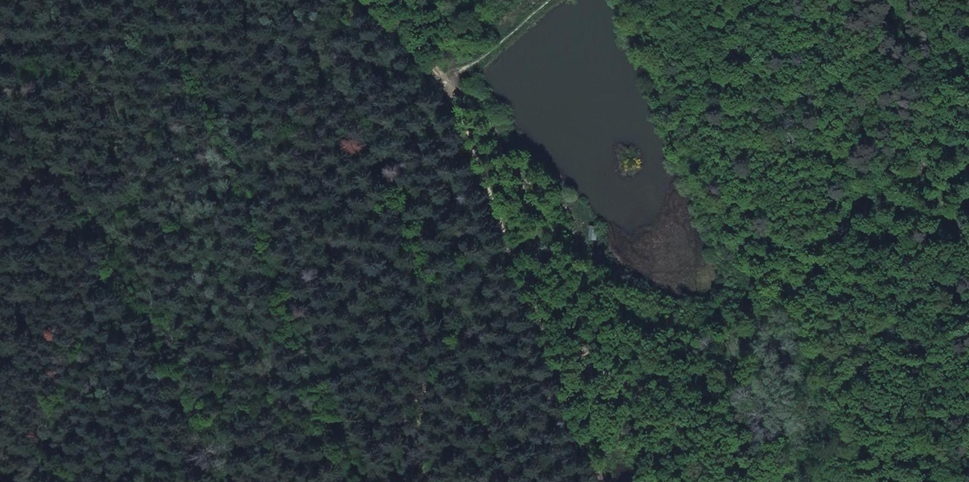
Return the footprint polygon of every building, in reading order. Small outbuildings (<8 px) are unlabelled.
[(591,227),(590,239),(597,240),(599,227),(591,227)]
